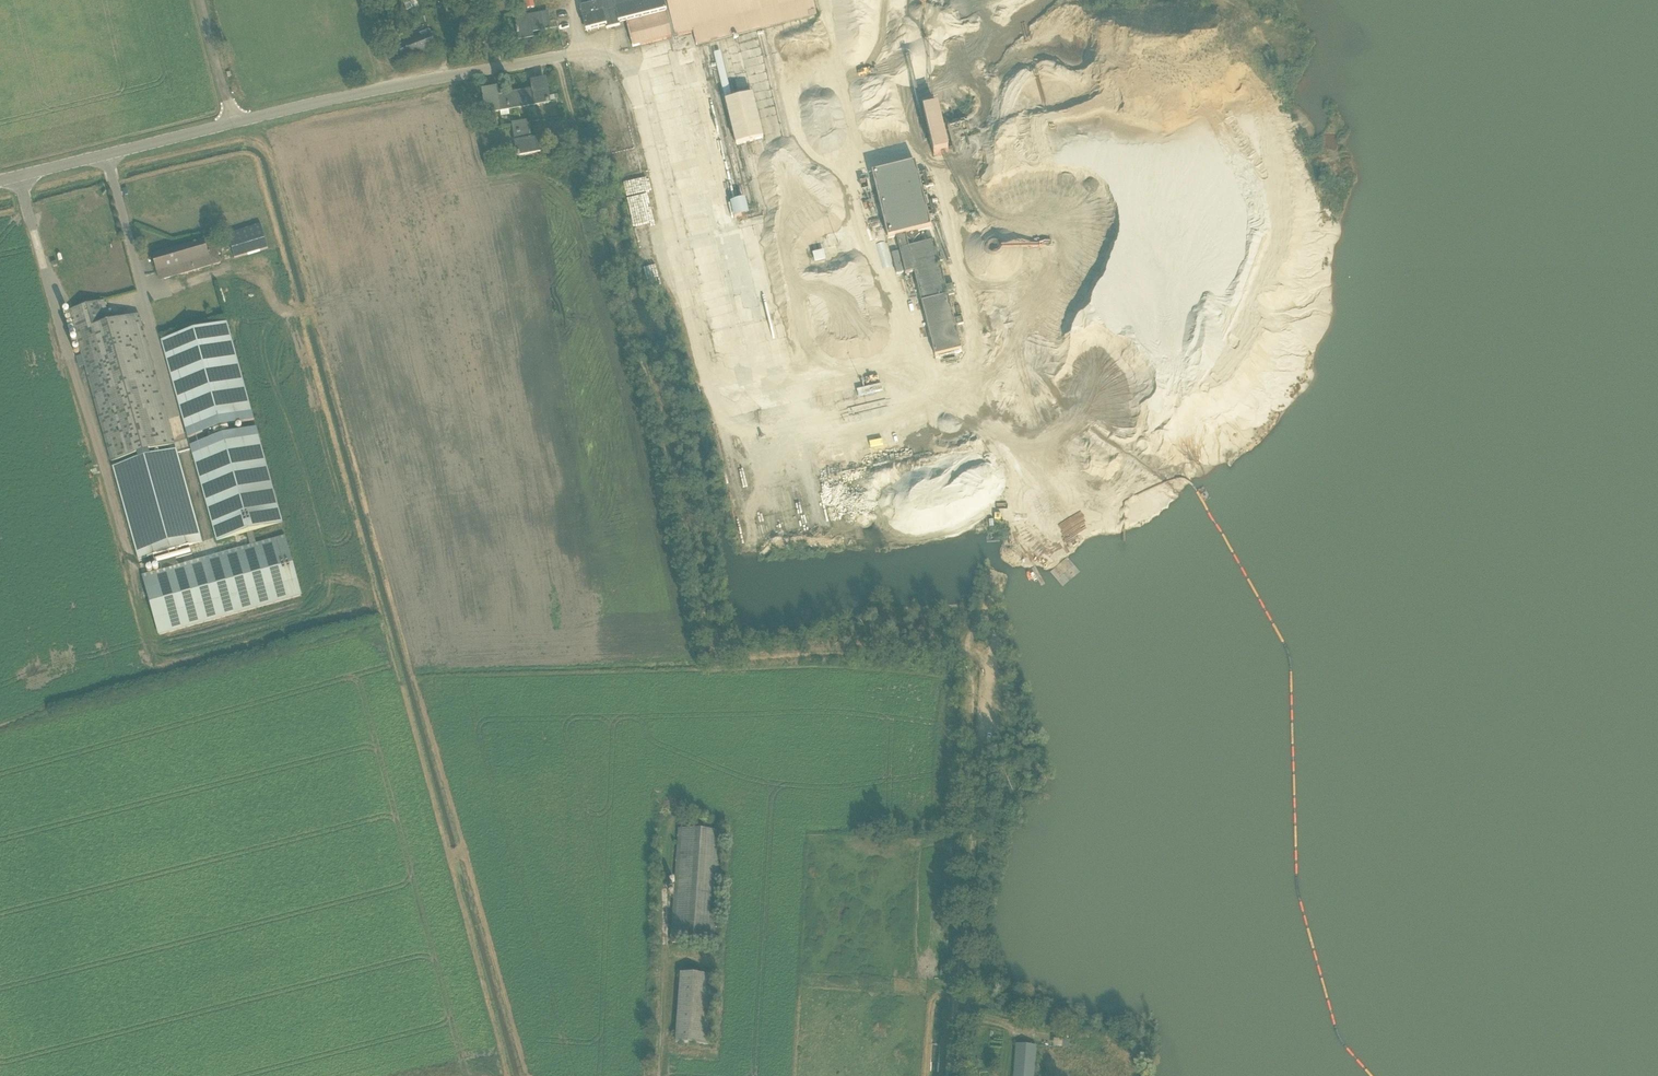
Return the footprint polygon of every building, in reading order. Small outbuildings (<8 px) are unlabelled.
[(406,10),(419,8),(417,0),(403,0),(403,4),(405,4),(406,10)] [(527,8),(534,7),(533,0),(525,0),(527,8)] [(633,47),(693,32),(697,45),(817,15),(813,0),(618,0),(581,9),(586,32),(607,27),(607,30),(620,27),(620,24),(627,23),(633,47)] [(516,19),(520,39),(533,37),(532,32),(550,29),(547,14),(516,19)] [(396,41),(403,61),(436,49),(431,32),(420,36),(419,34),(411,37),(413,40),(406,42),(404,38),(396,41)] [(516,93),(518,108),(549,103),(545,80),(532,83),(534,91),(528,92),(527,91),(516,93)] [(496,89),(483,91),(485,102),(487,114),(499,112),(509,110),(518,108),(516,93),(504,95),(504,96),(498,97),(496,89)] [(725,102),(736,146),(764,138),(753,95),(725,102)] [(925,111),(935,155),(949,152),(938,108),(925,111)] [(517,143),(519,155),(541,152),(538,139),(530,140),(529,134),(530,134),(528,122),(514,124),(515,134),(509,135),(511,144),(517,143)] [(914,272),(934,355),(969,347),(968,343),(959,345),(954,325),(963,323),(962,317),(953,319),(947,293),(945,287),(939,261),(942,260),(942,257),(938,258),(934,241),(909,247),(906,237),(912,242),(920,234),(917,231),(931,228),(916,163),(872,173),(888,238),(896,236),(897,237),(906,235),(909,247),(900,250),(905,274),(914,272)] [(747,198),(732,202),(735,218),(751,215),(747,198)] [(228,237),(235,258),(269,249),(262,225),(228,235),(228,237)] [(213,238),(153,256),(156,266),(157,272),(162,271),(164,279),(221,263),(216,249),(213,238)] [(825,251),(840,248),(838,240),(812,244),(815,262),(826,260),(825,251)] [(178,551),(199,546),(143,313),(110,321),(105,301),(71,309),(82,355),(77,356),(80,367),(87,365),(111,464),(114,464),(138,561),(154,557),(157,569),(143,572),(157,633),(302,598),(287,535),(255,542),(253,531),(282,524),(259,427),(191,443),(215,542),(247,534),(250,547),(161,568),(159,562),(179,557),(178,551)] [(229,322),(162,338),(186,437),(253,421),(229,322)] [(671,943),(716,945),(724,833),(679,830),(671,943)] [(940,975),(947,976),(949,967),(942,966),(940,975)] [(680,972),(677,1043),(708,1044),(710,973),(680,972)] [(1024,1045),(1017,1044),(1015,1075),(1021,1075),(1024,1045)] [(1024,1045),(1021,1075),(1034,1075),(1037,1046),(1029,1045),(1024,1045)] [(972,1059),(971,1068),(978,1069),(979,1060),(972,1059)]
